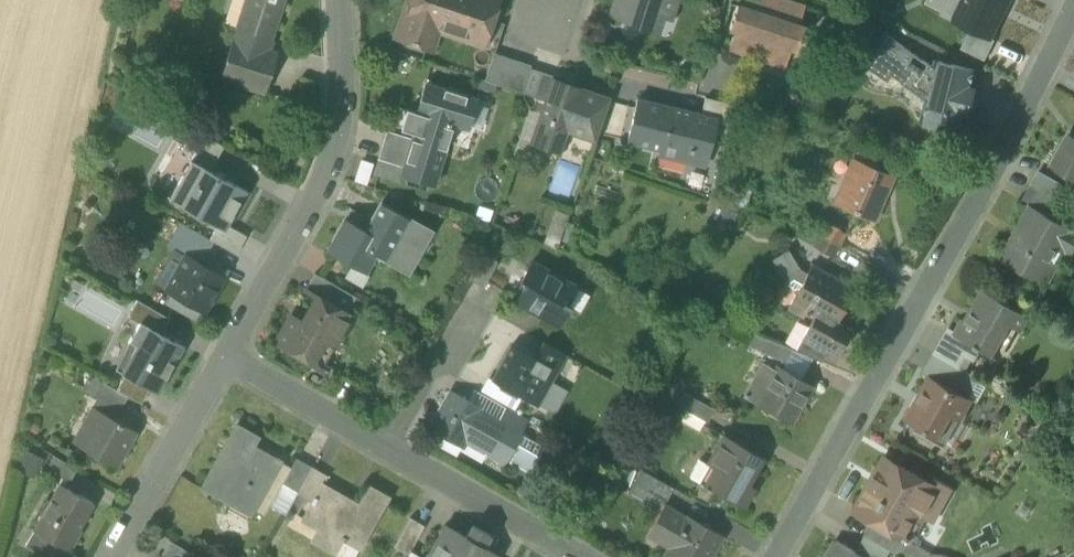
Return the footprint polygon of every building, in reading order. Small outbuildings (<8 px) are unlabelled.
[(238,30),(270,40),(283,0),(253,0),(243,30),(237,28),(237,30),(238,30)] [(237,28),(243,30),(253,0),(246,0),(237,28)] [(427,48),(435,23),(474,35),(480,18),(491,21),(498,0),(420,0),(419,4),(413,2),(401,39),(427,48)] [(651,28),(656,13),(668,17),(674,0),(618,0),(613,15),(651,28)] [(785,67),(790,49),(796,51),(799,41),(800,41),(801,37),(800,37),(803,27),(798,26),(804,7),(782,0),(744,0),(742,7),(736,5),(729,29),(734,31),(728,49),(785,67)] [(965,0),(947,0),(941,12),(956,19),(965,0)] [(988,34),(988,33),(995,18),(999,20),(1008,0),(965,0),(956,19),(973,27),(988,34)] [(988,34),(973,27),(962,49),(985,60),(996,38),(988,33),(988,34)] [(267,51),(270,40),(238,30),(234,41),(232,40),(232,42),(240,45),(229,80),(220,77),(220,79),(233,83),(232,86),(235,87),(236,84),(264,93),(277,54),(267,51)] [(923,123),(960,132),(964,118),(969,119),(977,85),(972,84),(976,70),(939,61),(937,69),(887,35),(865,67),(886,81),(890,75),(908,88),(912,83),(930,96),(928,102),(923,123)] [(240,45),(232,42),(220,77),(229,80),(240,45)] [(485,81),(522,93),(530,67),(493,55),(485,81)] [(532,96),(534,97),(543,71),(530,67),(522,93),(532,96)] [(534,97),(546,101),(554,79),(556,80),(557,76),(543,71),(534,97)] [(533,141),(559,150),(566,129),(596,139),(610,98),(556,80),(554,79),(546,101),(533,141)] [(400,175),(434,185),(454,124),(468,129),(477,99),(425,83),(416,113),(407,110),(401,128),(414,132),(411,139),(403,167),(400,175)] [(908,88),(928,102),(930,96),(912,83),(908,88)] [(714,130),(732,134),(741,106),(705,98),(701,115),(717,119),(714,130)] [(658,155),(687,163),(688,157),(707,161),(714,130),(717,119),(701,115),(637,99),(627,141),(660,149),(658,155)] [(183,146),(195,153),(195,152),(214,162),(223,146),(193,129),(183,146)] [(379,159),(403,167),(411,139),(387,132),(379,159)] [(1070,134),(1052,167),(1073,179),(1073,136),(1070,134)] [(195,152),(195,153),(191,160),(210,170),(214,162),(195,152)] [(247,191),(210,170),(191,160),(168,199),(217,226),(225,230),(227,225),(247,191)] [(834,203),(874,220),(892,177),(853,160),(834,203)] [(375,173),(392,178),(395,167),(379,161),(375,173)] [(1039,172),(1031,185),(1062,202),(1069,189),(1039,172)] [(1053,218),(1062,202),(1031,185),(1022,202),(1030,206),(1031,205),(1053,218)] [(328,251),(366,273),(377,254),(399,267),(407,252),(413,255),(427,229),(381,203),(365,231),(346,220),(328,251)] [(1051,288),(1052,286),(1049,285),(1041,280),(1059,247),(1067,251),(1073,255),(1073,252),(1073,229),(1053,218),(1031,205),(1030,206),(1020,225),(1022,226),(1013,241),(1011,240),(1000,259),(1051,288)] [(175,249),(186,256),(201,264),(214,242),(180,223),(167,245),(175,249)] [(826,223),(819,234),(839,245),(846,234),(826,223)] [(225,230),(217,226),(209,239),(236,255),(246,236),(227,225),(225,230)] [(833,257),(839,245),(819,234),(813,246),(833,257)] [(1041,280),(1049,285),(1067,251),(1059,247),(1041,280)] [(186,256),(175,249),(155,284),(166,290),(178,269),(186,256)] [(468,278),(484,287),(487,281),(498,262),(483,253),(468,278)] [(183,272),(171,293),(201,310),(204,311),(217,290),(214,288),(221,276),(201,264),(186,256),(178,269),(183,272)] [(516,301),(559,325),(570,305),(565,302),(574,285),(531,261),(520,282),(525,285),(517,299),(516,301)] [(806,311),(814,316),(834,326),(836,322),(854,289),(811,265),(787,308),(803,317),(806,311)] [(166,290),(171,293),(183,272),(178,269),(166,290)] [(307,288),(334,304),(342,289),(315,274),(307,288)] [(224,277),(221,276),(214,288),(217,290),(224,277)] [(275,343),(312,364),(325,342),(333,346),(352,314),(334,304),(307,288),(306,290),(317,296),(303,321),(292,314),(275,343)] [(980,349),(997,359),(998,358),(998,357),(993,355),(1010,325),(1017,329),(1020,331),(1028,315),(984,290),(966,321),(964,319),(956,333),(955,335),(980,349)] [(195,320),(201,310),(171,293),(165,303),(195,320)] [(139,322),(160,333),(169,318),(136,300),(127,317),(138,323),(139,322)] [(851,331),(836,322),(834,326),(814,316),(802,338),(828,349),(828,350),(838,354),(851,331)] [(138,323),(129,340),(136,345),(120,373),(124,375),(149,389),(157,393),(183,347),(160,333),(139,322),(138,323)] [(998,357),(998,358),(1000,359),(1017,329),(1010,325),(993,355),(998,357)] [(948,328),(942,340),(966,353),(965,355),(973,360),(980,349),(955,335),(956,333),(948,328)] [(795,351),(821,362),(828,350),(828,349),(802,338),(795,351)] [(762,351),(785,360),(791,349),(767,339),(762,351)] [(115,369),(120,373),(136,345),(129,340),(115,369)] [(958,367),(965,355),(966,353),(942,340),(934,353),(958,367)] [(538,352),(560,365),(565,355),(566,356),(567,355),(544,342),(538,352)] [(512,390),(539,405),(540,404),(531,399),(542,381),(549,385),(560,365),(538,352),(535,358),(511,345),(511,346),(512,347),(495,378),(493,377),(492,379),(512,390)] [(965,370),(958,367),(934,353),(924,373),(930,377),(930,376),(954,389),(965,370)] [(758,403),(792,422),(813,385),(779,366),(758,403)] [(477,371),(470,385),(505,404),(512,390),(492,379),(477,371)] [(149,389),(124,375),(116,389),(126,395),(140,404),(149,389)] [(916,425),(939,438),(952,416),(959,420),(960,421),(961,419),(960,419),(970,400),(971,401),(972,399),(954,389),(930,376),(930,377),(931,378),(908,419),(907,418),(906,420),(916,425)] [(531,399),(540,404),(550,385),(549,385),(542,381),(531,399)] [(94,395),(119,409),(126,395),(116,389),(101,382),(94,395)] [(505,407),(474,390),(467,401),(483,409),(481,411),(497,420),(505,407)] [(461,447),(469,433),(481,411),(483,409),(467,401),(450,391),(429,429),(461,447)] [(673,403),(684,409),(691,397),(681,391),(673,403)] [(713,409),(691,397),(684,409),(706,422),(713,409)] [(77,445),(116,467),(136,431),(94,407),(84,424),(88,426),(77,445)] [(497,420),(520,433),(528,420),(505,407),(497,420)] [(504,463),(511,451),(521,434),(520,433),(497,420),(481,411),(469,433),(491,446),(487,454),(504,463)] [(939,438),(916,425),(913,430),(943,447),(959,420),(952,416),(939,438)] [(231,498),(253,510),(283,459),(278,456),(277,457),(265,450),(261,457),(251,452),(260,436),(237,423),(201,486),(229,502),(231,498)] [(529,438),(521,434),(511,451),(518,455),(519,455),(517,459),(518,464),(522,467),(526,468),(530,467),(533,463),(543,447),(528,439),(529,438)] [(708,464),(715,468),(705,485),(742,507),(753,487),(747,484),(762,457),(724,435),(708,464)] [(47,469),(69,482),(77,469),(54,456),(47,469)] [(910,540),(915,543),(916,540),(916,535),(913,534),(923,515),(934,521),(952,489),(933,479),(931,483),(920,477),(884,457),(875,474),(874,473),(874,474),(878,477),(874,484),(869,482),(869,483),(854,510),(873,521),(890,531),(890,530),(909,541),(910,540)] [(297,492),(299,489),(312,466),(296,458),(282,483),(297,492)] [(689,476),(705,485),(715,468),(708,464),(708,465),(699,459),(689,476)] [(329,476),(312,466),(299,489),(313,497),(315,497),(322,484),(324,485),(329,476)] [(629,493),(656,509),(669,487),(642,471),(629,493)] [(878,477),(874,474),(869,482),(874,484),(878,477)] [(297,492),(282,483),(270,503),(286,512),(297,492)] [(313,542),(333,553),(336,548),(342,538),(359,548),(388,497),(369,486),(359,505),(357,504),(353,509),(342,502),(345,497),(324,485),(322,484),(315,497),(313,497),(310,502),(311,503),(302,519),(320,530),(313,542)] [(34,530),(69,551),(81,530),(79,529),(93,504),(60,485),(34,530)] [(715,549),(714,548),(720,536),(722,537),(723,535),(688,515),(687,518),(664,505),(653,524),(677,538),(670,550),(666,556),(711,556),(715,549)] [(393,546),(408,554),(424,525),(410,517),(393,546)] [(864,537),(891,551),(901,556),(930,556),(932,553),(914,543),(915,543),(910,540),(909,541),(890,530),(890,531),(873,521),(864,537)] [(677,538),(653,524),(647,536),(670,550),(677,538)] [(466,536),(484,546),(490,535),(472,525),(466,536)] [(440,550),(451,556),(497,556),(499,555),(484,546),(466,536),(452,528),(440,550)] [(891,551),(864,537),(856,552),(866,556),(887,556),(891,551)] [(336,548),(351,556),(354,556),(359,548),(342,538),(336,548)] [(837,541),(835,539),(825,556),(828,556),(837,541)] [(856,552),(837,541),(828,556),(866,556),(856,552)] [(162,556),(189,556),(191,555),(170,542),(162,556)]
